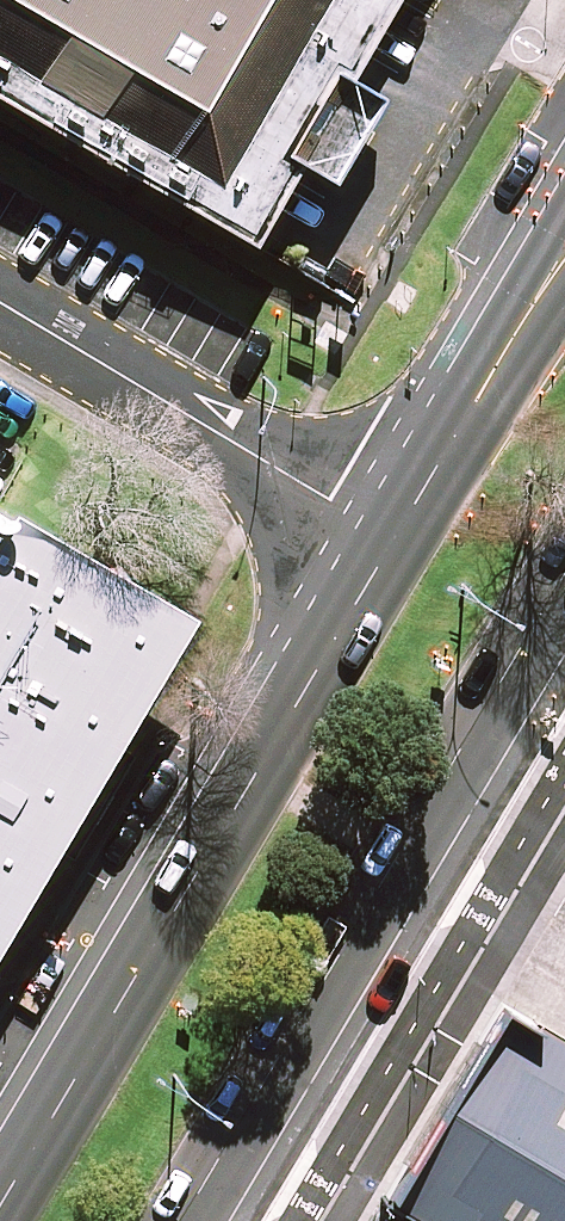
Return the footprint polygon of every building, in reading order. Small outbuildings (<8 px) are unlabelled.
[(242,234),(381,0),(0,0),(0,93),(242,234)] [(0,519),(0,851),(146,605),(0,519)] [(489,1013),(564,1058),(564,886),(489,1013)] [(500,1074),(412,1220),(564,1220),(564,1113),(500,1074)]
